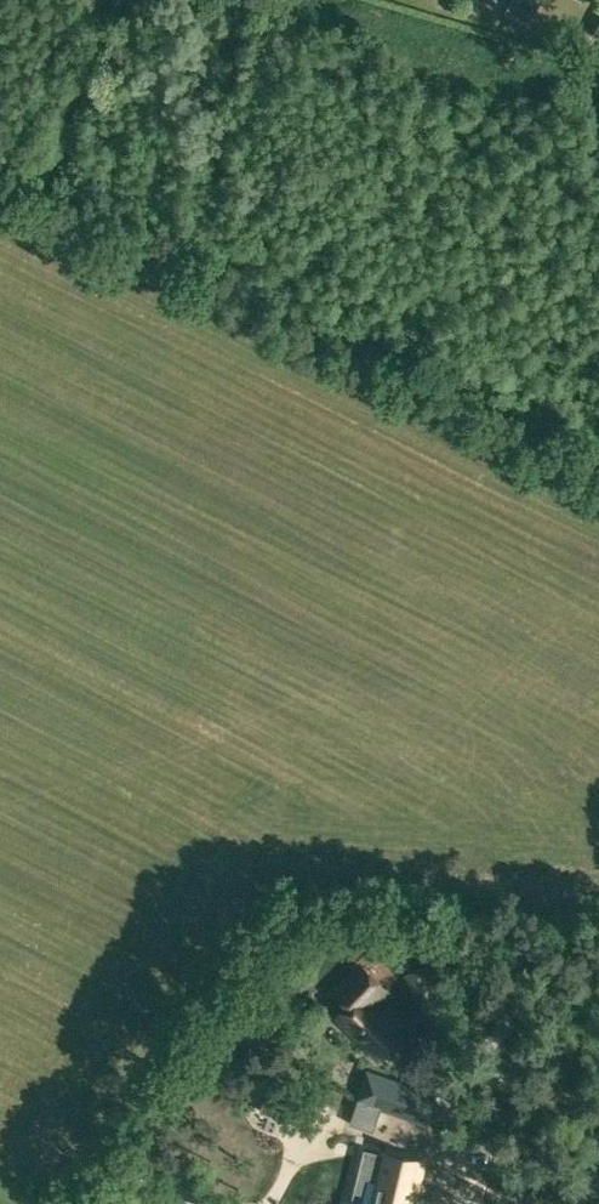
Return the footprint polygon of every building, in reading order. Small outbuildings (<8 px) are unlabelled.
[(507,11),(529,21),(540,0),(513,0),(507,11)] [(409,1030),(400,1023),(406,1017),(390,1002),(386,1007),(375,998),(389,984),(363,961),(338,987),(352,1000),(334,1018),(379,1062),(409,1030)] [(427,963),(405,975),(418,1000),(441,988),(427,963)] [(367,1067),(346,1124),(375,1133),(384,1111),(405,1118),(417,1084),(367,1067)] [(358,1174),(378,1179),(371,1203),(412,1203),(411,1203),(421,1162),(365,1147),(358,1174)]
